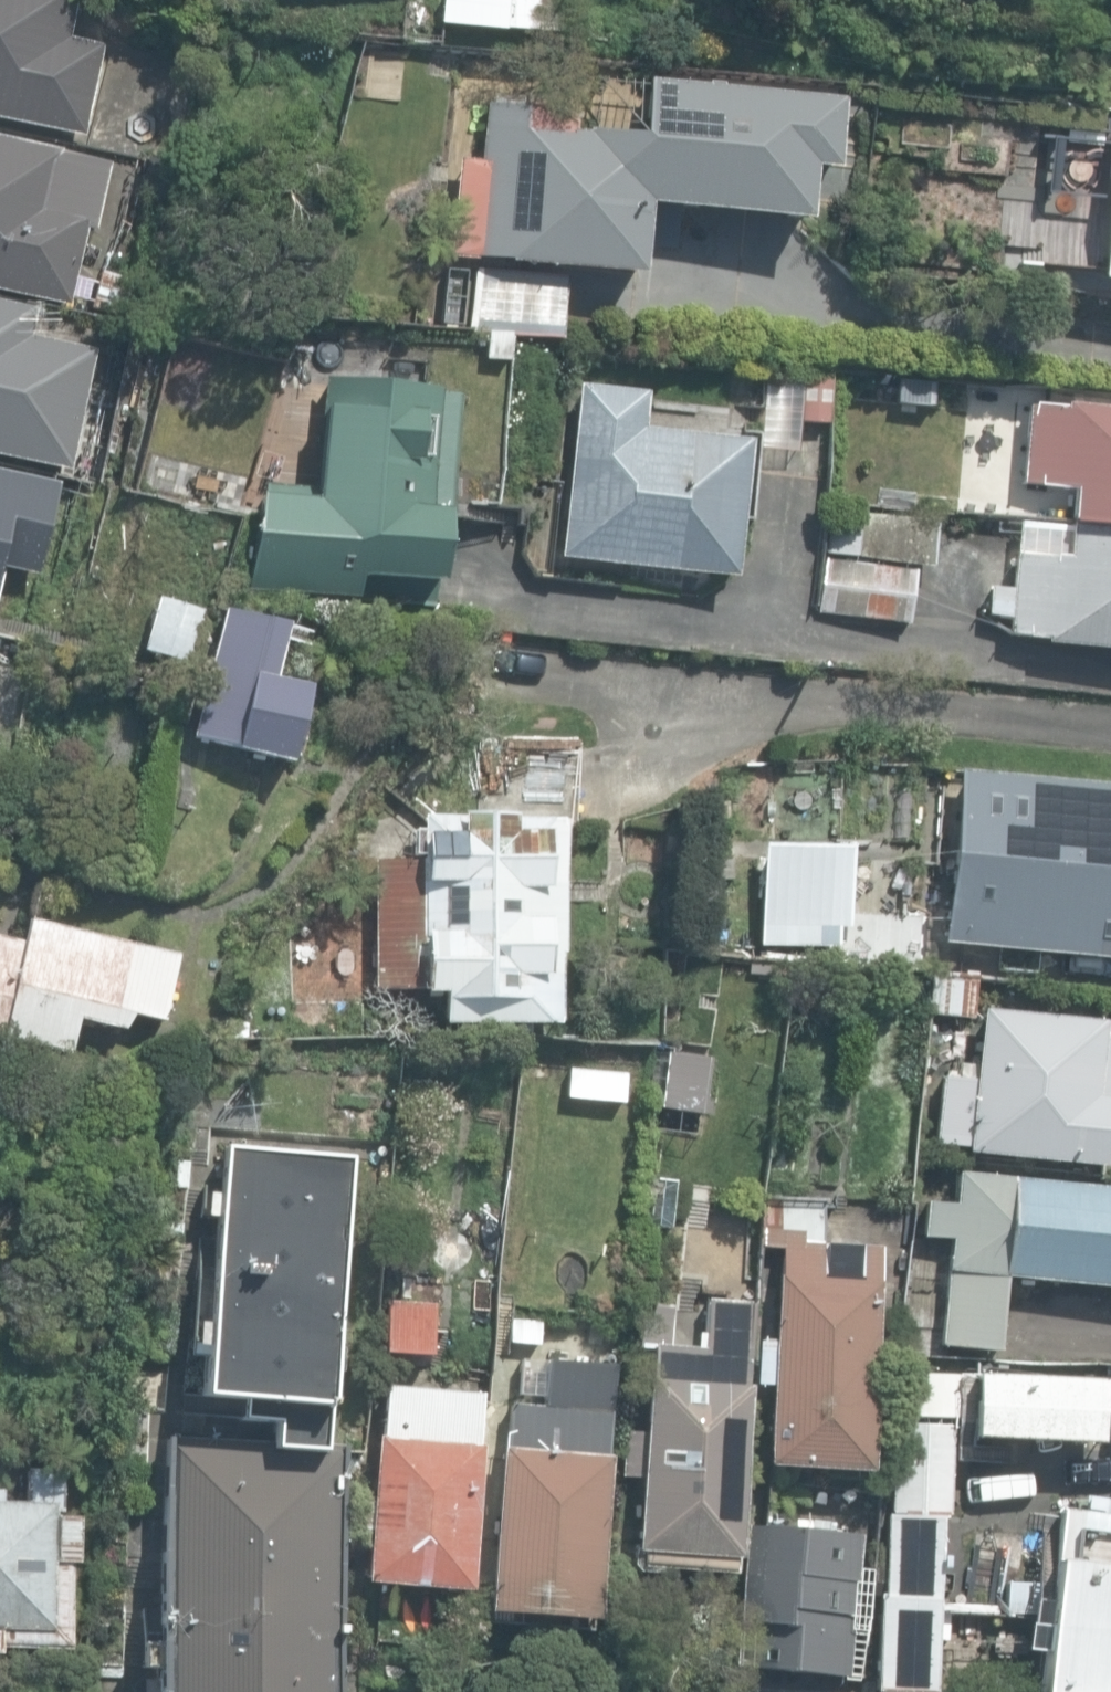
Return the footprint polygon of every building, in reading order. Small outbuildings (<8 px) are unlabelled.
[(81,137),(100,46),(67,40),(75,0),(0,0),(0,120),(81,137)] [(559,34),(561,0),(437,0),(435,24),(559,34)] [(835,171),(843,100),(649,79),(642,138),(598,135),(586,122),(579,115),(571,109),(562,103),(553,100),(543,97),(532,97),(522,98),(521,109),(485,105),(480,161),(459,159),(450,258),(639,275),(645,206),(806,224),(812,168),(835,171)] [(67,306),(84,230),(93,233),(108,166),(61,155),(62,153),(0,140),(0,292),(67,306)] [(1110,282),(1110,148),(1097,281),(1110,282)] [(468,331),(558,341),(565,276),(475,267),(468,331)] [(92,308),(118,315),(127,276),(101,270),(92,308)] [(67,471),(92,351),(27,337),(32,312),(0,305),(0,457),(67,471)] [(373,584),(449,590),(455,520),(460,520),(471,399),(450,397),(450,393),(335,383),(325,490),(268,485),(259,589),(372,599),(373,584)] [(559,557),(731,577),(747,443),(641,430),(646,392),(579,384),(559,557)] [(1069,523),(1110,528),(1110,408),(1065,403),(1064,409),(1028,405),(1027,418),(1000,415),(997,441),(1024,444),(1020,483),(1073,489),(1069,523)] [(39,575),(60,482),(0,469),(0,566),(39,575)] [(824,552),(931,567),(935,520),(860,513),(860,519),(827,517),(824,552)] [(1069,523),(1069,528),(1018,522),(1010,590),(989,587),(986,615),(1009,617),(1007,635),(1043,639),(1043,644),(1110,652),(1110,528),(1069,523)] [(817,612),(906,623),(913,570),(823,559),(817,612)] [(143,649),(187,662),(202,612),(158,599),(143,649)] [(192,737),(289,761),(307,687),(275,679),(288,625),(224,609),(192,737)] [(442,990),(442,1024),(559,1024),(559,831),(574,831),(574,741),(483,741),(483,816),(421,816),(421,857),(374,857),(374,990),(442,990)] [(1110,959),(1110,786),(956,770),(939,942),(1110,959)] [(838,963),(920,970),(924,917),(842,910),(838,963)] [(64,1053),(77,1019),(122,1029),(130,1015),(162,1023),(178,956),(29,920),(23,943),(0,937),(0,1038),(64,1053)] [(928,1013),(970,1019),(975,977),(933,972),(928,1013)] [(1102,1167),(1103,1154),(1110,1150),(1110,1097),(1109,1097),(1110,1080),(1110,1028),(1103,1027),(1103,1021),(983,1008),(975,1078),(940,1074),(933,1145),(965,1148),(964,1153),(1102,1167)] [(219,1040),(248,1041),(249,1022),(220,1021),(219,1040)] [(661,1108),(701,1112),(705,1073),(665,1068),(661,1108)] [(269,1443),(322,1446),(347,1158),(224,1147),(202,1399),(236,1402),(235,1420),(271,1423),(269,1443)] [(996,1351),(1004,1276),(1110,1287),(1110,1189),(956,1172),(953,1205),(926,1202),(923,1234),(950,1237),(938,1345),(996,1351)] [(765,1465),(866,1471),(875,1306),(898,1307),(900,1276),(878,1275),(880,1247),(822,1244),(824,1201),(768,1198),(765,1247),(779,1247),(774,1339),(757,1338),(755,1384),(769,1385),(765,1465)] [(873,1244),(902,1247),(906,1205),(877,1202),(873,1244)] [(638,1565),(731,1572),(732,1559),(736,1559),(749,1386),(744,1386),(750,1302),(705,1299),(702,1348),(669,1345),(650,1344),(634,1550),(640,1550),(638,1565)] [(380,1352),(429,1356),(433,1304),(385,1300),(380,1352)] [(638,1341),(669,1345),(674,1304),(644,1300),(638,1341)] [(486,1612),(595,1621),(608,1456),(603,1455),(611,1366),(547,1361),(543,1407),(507,1403),(503,1447),(500,1447),(486,1612)] [(969,1373),(911,1371),(909,1416),(967,1419),(969,1373)] [(1098,1380),(974,1375),(971,1437),(1095,1442),(1098,1380)] [(364,1582),(469,1591),(481,1446),(476,1445),(480,1394),(386,1386),(381,1436),(376,1436),(371,1499),(364,1498),(361,1530),(368,1531),(364,1582)] [(894,1422),(890,1510),(946,1513),(950,1425),(894,1422)] [(322,1446),(269,1443),(165,1434),(157,1691),(334,1691),(344,1446),(322,1446)] [(67,1649),(70,1562),(78,1563),(80,1518),(57,1517),(59,1473),(24,1472),(23,1502),(0,1501),(0,1647),(67,1649)] [(1057,1497),(1043,1610),(1019,1607),(1016,1635),(1040,1638),(1033,1691),(1110,1691),(1110,1504),(1057,1497)] [(937,1515),(884,1514),(882,1593),(877,1593),(877,1599),(866,1599),(865,1640),(874,1640),(872,1691),(931,1691),(937,1515)] [(744,1672),(850,1679),(860,1531),(753,1525),(744,1672)]
